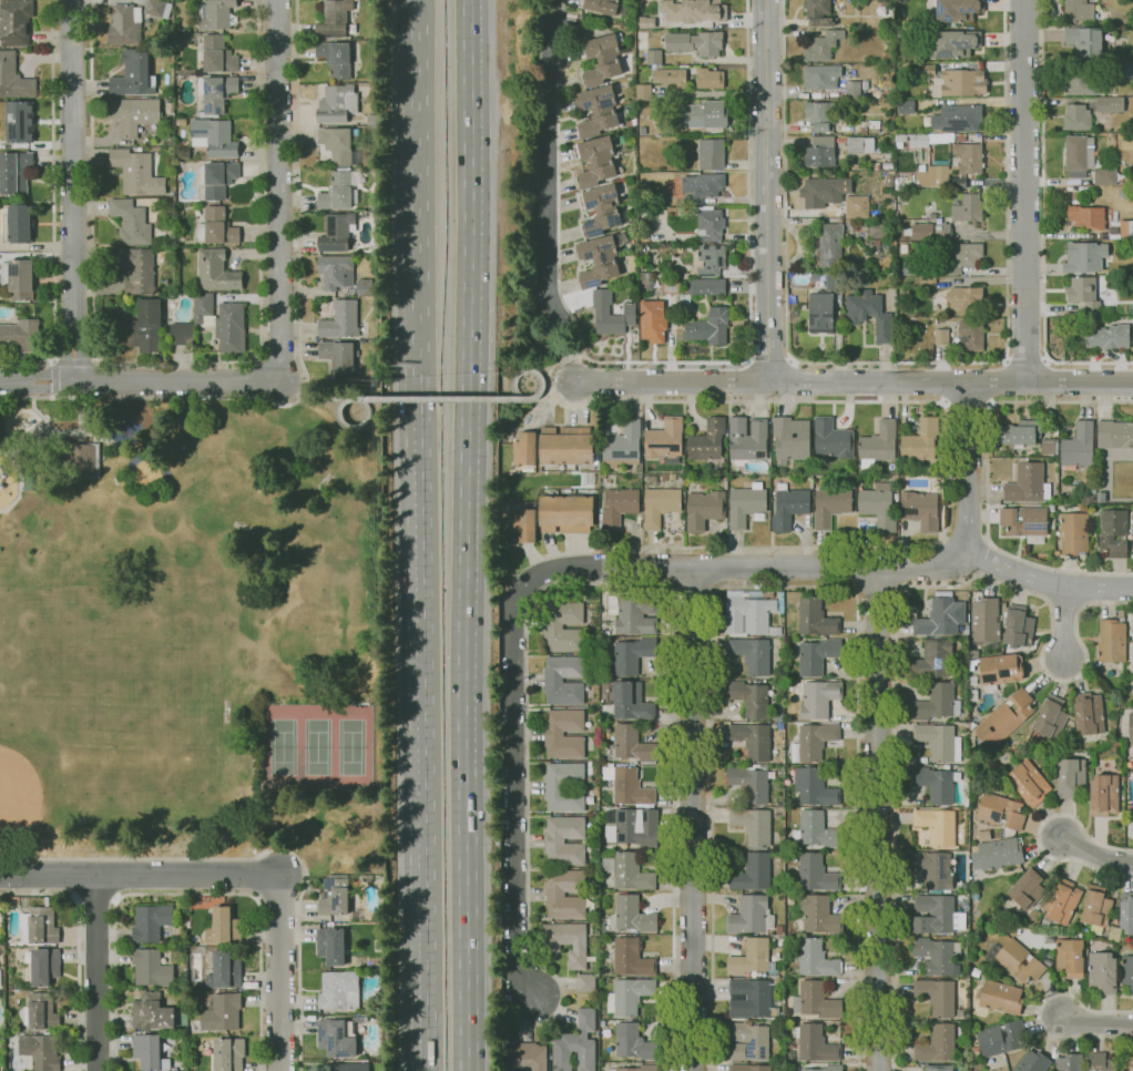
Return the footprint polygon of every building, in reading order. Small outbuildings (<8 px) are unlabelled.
[(0,47),(0,0),(33,0),(33,18),(29,18),(29,47),(0,47)] [(143,13),(147,0),(159,0),(166,2),(172,4),(167,20),(161,18),(143,13)] [(206,6),(206,0),(238,0),(238,8),(229,8),(229,30),(200,30),(200,19),(206,19),(205,6),(206,6)] [(324,22),(323,0),(353,0),(353,12),(346,12),(347,37),(316,38),(316,22),(324,22)] [(578,7),(579,0),(614,0),(627,3),(624,19),(582,9),(582,8),(578,7)] [(723,0),(657,0),(657,12),(665,12),(665,22),(723,22),(723,0)] [(805,4),(805,0),(830,0),(830,14),(821,14),(821,18),(831,18),(831,19),(837,19),(837,24),(834,24),(834,27),(808,27),(808,20),(805,20),(805,9),(803,9),(803,4),(805,4)] [(936,23),(936,0),(983,0),(983,12),(972,13),(972,22),(961,22),(961,23),(958,23),(958,22),(936,23)] [(1064,16),(1064,0),(1085,0),(1085,3),(1094,3),(1094,11),(1104,11),(1104,20),(1094,21),(1091,21),(1091,26),(1085,26),(1085,21),(1066,21),(1066,16),(1064,16)] [(109,45),(109,27),(113,27),(112,4),(133,4),(133,8),(141,8),(141,44),(109,45)] [(880,18),(879,9),(892,9),(894,18),(880,18)] [(1091,61),(1081,61),(1081,60),(1074,60),(1074,44),(1063,44),(1063,28),(1101,28),(1101,58),(1091,57),(1091,61)] [(830,61),(803,61),(803,48),(806,48),(805,44),(809,44),(809,38),(824,37),(824,30),(844,29),(844,39),(835,39),(835,48),(830,48),(830,61)] [(970,58),(933,58),(933,32),(980,31),(980,49),(970,49),(970,58)] [(586,88),(584,88),(580,73),(582,73),(582,72),(594,69),(594,65),(599,63),(598,61),(595,62),(594,57),(586,59),(586,57),(583,58),(580,43),(582,43),(582,42),(616,32),(620,44),(617,44),(621,55),(617,55),(620,61),(619,61),(622,74),(602,80),(603,83),(586,88)] [(635,51),(635,32),(646,32),(647,50),(635,51)] [(713,60),(708,60),(708,57),(698,57),(698,48),(693,48),(693,51),(665,52),(665,33),(690,33),(690,35),(698,35),(698,32),(722,32),(722,50),(718,50),(718,57),(713,57),(713,60)] [(238,72),(203,72),(203,34),(223,34),(223,50),(231,50),(231,55),(238,55),(238,72)] [(350,80),(329,80),(329,65),(327,65),(327,59),(315,59),(315,43),(350,43),(350,80)] [(884,58),(884,43),(894,43),(894,58),(884,58)] [(155,94),(109,94),(109,78),(124,78),(124,64),(122,64),(121,49),(147,49),(147,75),(155,75),(155,94)] [(35,96),(0,97),(0,50),(14,50),(16,75),(20,74),(20,79),(35,79),(35,96)] [(940,98),(928,98),(928,86),(928,78),(919,78),(919,65),(935,65),(935,72),(940,72),(940,71),(950,71),(950,70),(967,69),(967,61),(981,61),(982,70),(983,70),(983,79),(987,79),(987,94),(980,94),(980,95),(940,96),(940,98)] [(1131,78),(1124,78),(1124,75),(1109,75),(1109,61),(1131,61),(1131,78)] [(804,80),(803,80),(803,67),(840,65),(840,76),(837,76),(837,81),(835,81),(835,83),(836,83),(836,86),(836,89),(804,89),(804,80)] [(708,90),(708,89),(696,89),(695,68),(707,68),(707,71),(723,71),(723,89),(713,89),(713,90),(708,90)] [(674,89),(673,85),(661,85),(661,83),(652,83),(652,70),(686,69),(686,89),(674,89)] [(1047,95),(1047,74),(1094,74),(1094,94),(1047,95)] [(204,115),(204,95),(197,95),(197,79),(204,79),(204,78),(222,78),(238,76),(238,93),(228,93),(228,99),(224,99),(224,115),(204,115)] [(846,101),(846,99),(839,100),(839,95),(846,95),(846,82),(859,81),(860,100),(846,101)] [(580,139),(575,124),(592,120),(591,115),(595,114),(595,113),(592,114),(590,109),(583,111),(583,109),(578,110),(574,94),(579,93),(611,84),(616,105),(614,106),(620,125),(600,131),(601,134),(583,139),(580,139)] [(636,100),(635,84),(651,84),(651,100),(636,100)] [(1101,94),(1101,85),(1115,84),(1115,93),(1101,94)] [(316,123),(316,109),(318,109),(318,99),(324,99),(324,85),(357,85),(357,114),(347,114),(347,123),(316,123)] [(1116,114),(1114,114),(1114,112),(1095,112),(1095,98),(1123,98),(1123,112),(1116,112),(1116,114)] [(137,140),(123,140),(123,119),(109,119),(109,99),(162,99),(162,118),(161,118),(161,126),(137,126),(137,140)] [(678,128),(677,105),(701,105),(701,101),(726,101),(727,128),(703,129),(703,128),(678,128)] [(2,140),(0,138),(0,125),(1,123),(1,121),(0,120),(0,103),(1,102),(33,102),(33,143),(7,143),(7,140),(2,140)] [(814,132),(814,124),(808,124),(808,118),(804,119),(804,102),(809,102),(836,102),(836,120),(833,120),(833,132),(814,132)] [(1090,130),(1063,131),(1063,115),(1066,115),(1065,105),(1085,104),(1085,110),(1090,110),(1090,114),(1091,114),(1091,129),(1090,129),(1090,130)] [(940,132),(940,130),(930,130),(930,115),(940,115),(940,105),(980,105),(981,115),(983,115),(983,122),(979,122),(979,132),(940,132)] [(239,157),(208,157),(208,146),(191,146),(191,120),(231,120),(231,142),(239,142),(239,157)] [(351,166),(330,166),(330,151),(324,151),(324,144),(316,144),(316,129),(358,129),(358,143),(350,143),(350,151),(356,151),(356,165),(351,165),(351,166)] [(917,152),(917,147),(909,147),(909,135),(927,134),(952,133),(953,144),(928,144),(928,147),(920,147),(920,152),(917,152)] [(579,190),(574,175),(578,174),(576,174),(590,171),(589,166),(593,166),(592,164),(589,165),(588,160),(581,161),(581,159),(576,160),(572,145),(576,144),(609,135),(612,147),(611,147),(613,156),(612,156),(616,176),(598,182),(599,185),(581,190),(579,190)] [(1085,178),(1068,178),(1068,171),(1065,171),(1065,136),(1086,136),(1086,137),(1093,137),(1093,169),(1086,169),(1086,171),(1085,171),(1085,178)] [(868,154),(866,154),(866,153),(862,153),(862,154),(847,154),(847,137),(862,137),(862,139),(874,137),(874,153),(868,153),(868,154)] [(724,170),(698,170),(698,139),(724,139),(724,157),(724,170)] [(981,162),(983,164),(983,166),(981,169),(981,173),(972,174),(972,177),(967,177),(967,174),(964,174),(966,188),(947,188),(947,186),(936,186),(908,187),(908,188),(895,188),(895,177),(907,176),(907,175),(913,175),(913,174),(917,172),(927,172),(927,171),(925,171),(925,169),(927,169),(927,166),(931,166),(931,160),(948,160),(948,171),(956,165),(958,165),(958,163),(960,163),(960,155),(953,155),(953,144),(962,144),(981,144),(981,152),(982,154),(982,157),(981,159),(981,162)] [(835,167),(830,167),(809,167),(805,167),(805,157),(804,157),(804,147),(829,147),(829,146),(834,146),(834,157),(835,157),(835,167)] [(123,194),(122,167),(110,167),(110,149),(129,149),(129,154),(151,153),(151,177),(165,177),(166,194),(123,194)] [(181,160),(177,156),(177,152),(181,149),(191,149),(191,159),(181,160)] [(27,195),(0,195),(0,153),(33,153),(33,172),(27,172),(27,195)] [(208,203),(207,200),(205,200),(205,184),(198,184),(198,173),(205,172),(205,163),(239,162),(239,178),(232,178),(232,184),(225,184),(225,198),(214,200),(214,203),(208,203)] [(1093,185),(1093,183),(1092,183),(1092,178),(1093,178),(1093,170),(1116,170),(1116,185),(1093,185)] [(351,208),(316,208),(316,193),(327,193),(327,186),(330,186),(330,171),(360,171),(360,185),(351,185),(351,190),(357,190),(357,204),(351,204),(351,208)] [(703,205),(683,205),(683,196),(692,196),(692,193),(682,193),(682,195),(674,196),(674,186),(681,186),(681,177),(697,177),(697,174),(724,174),(724,187),(722,187),(722,191),(717,191),(717,197),(703,197),(703,205)] [(821,207),(800,207),(800,188),(805,188),(805,180),(849,180),(849,192),(841,192),(841,201),(839,201),(839,202),(821,202),(821,207)] [(584,238),(580,224),(582,223),(594,220),(593,216),(598,215),(598,212),(594,213),(593,207),(586,210),(585,207),(581,208),(578,194),(582,193),(582,192),(615,183),(619,196),(616,196),(619,205),(615,206),(617,213),(626,211),(630,223),(603,231),(604,234),(586,239),(586,238),(584,238)] [(981,222),(978,222),(951,222),(951,206),(951,192),(961,192),(961,194),(968,194),(968,192),(972,192),(972,194),(977,194),(977,187),(980,187),(980,194),(979,194),(979,210),(981,210),(981,222)] [(867,217),(845,218),(845,206),(843,206),(843,202),(845,202),(845,196),(867,196),(867,217)] [(120,245),(119,228),(121,228),(121,217),(110,217),(109,198),(132,198),(132,207),(145,207),(145,224),(151,224),(151,232),(156,232),(156,241),(151,241),(151,244),(120,245)] [(31,243),(2,243),(2,215),(1,215),(1,205),(31,204),(31,243)] [(225,244),(225,243),(205,243),(205,241),(197,241),(197,224),(205,224),(204,206),(225,205),(225,222),(228,222),(228,227),(239,227),(239,244),(225,244)] [(721,242),(698,242),(698,236),(697,236),(697,230),(696,230),(696,210),(697,210),(697,206),(712,206),(712,210),(722,210),(722,217),(724,217),(724,228),(722,228),(722,235),(721,235),(721,242)] [(1091,231),(1091,227),(1075,227),(1075,221),(1069,221),(1069,217),(1068,217),(1066,215),(1066,210),(1066,206),(1081,206),(1081,207),(1104,207),(1104,221),(1105,221),(1105,224),(1104,224),(1104,231),(1091,231)] [(349,251),(318,252),(318,236),(326,236),(326,224),(325,224),(325,214),(355,214),(356,231),(348,232),(349,251)] [(1119,238),(1132,238),(1132,220),(1118,221),(1119,238)] [(868,237),(868,222),(888,221),(888,237),(868,237)] [(949,227),(951,230),(951,235),(949,238),(949,239),(935,239),(935,224),(942,224),(942,223),(946,223),(946,224),(949,224),(949,227)] [(841,267),(819,267),(808,267),(808,235),(819,235),(819,224),(843,224),(843,236),(841,236),(841,267)] [(911,241),(911,235),(904,235),(904,230),(911,230),(911,224),(931,224),(932,239),(911,241)] [(621,245),(617,234),(623,232),(626,244),(621,245)] [(582,290),(578,274),(593,271),(592,266),(595,265),(595,263),(592,264),(591,258),(584,261),(584,258),(579,261),(574,244),(614,234),(617,246),(616,246),(619,256),(616,256),(617,262),(616,263),(620,276),(602,280),(603,284),(586,288),(586,289),(582,290)] [(874,254),(874,252),(874,242),(869,242),(869,239),(879,239),(880,252),(877,252),(877,254),(874,254)] [(1075,273),(1062,273),(1061,263),(1065,263),(1065,251),(1066,251),(1066,242),(1075,242),(1075,243),(1100,243),(1100,244),(1108,244),(1108,257),(1101,257),(1101,272),(1075,272),(1075,273)] [(937,275),(937,266),(947,266),(947,244),(982,244),(982,264),(976,264),(976,267),(960,267),(961,275),(937,275)] [(718,276),(696,277),(696,267),(702,267),(702,262),(696,262),(696,245),(725,245),(725,257),(725,267),(718,267),(718,276)] [(154,295),(125,295),(125,279),(129,279),(129,267),(112,268),(112,248),(154,248),(154,295)] [(243,289),(198,289),(198,248),(225,248),(225,259),(223,259),(223,272),(243,272),(243,289)] [(336,290),(324,290),(323,274),(317,274),(317,256),(353,256),(353,286),(336,286),(336,290)] [(8,292),(8,259),(32,259),(32,292),(8,292)] [(919,275),(904,275),(902,263),(919,263),(919,275)] [(920,290),(920,277),(936,276),(936,290),(920,290)] [(1084,319),(1084,302),(1064,303),(1064,287),(1070,287),(1070,277),(1094,277),(1094,302),(1100,302),(1100,309),(1112,308),(1112,318),(1084,319)] [(681,316),(681,294),(686,294),(686,279),(693,279),(725,278),(725,295),(690,295),(690,315),(681,316)] [(371,296),(357,296),(357,279),(371,279),(371,283),(378,283),(378,293),(371,293),(371,296)] [(661,294),(661,279),(680,279),(680,294),(661,294)] [(646,290),(645,282),(653,280),(654,290),(646,290)] [(978,312),(950,312),(949,299),(946,299),(946,293),(949,292),(949,288),(961,288),(978,288),(978,287),(982,287),(982,303),(977,303),(978,312)] [(595,334),(595,317),(594,317),(594,305),(592,305),(592,289),(611,288),(611,305),(609,305),(609,315),(623,315),(623,303),(635,303),(635,326),(625,326),(625,334),(595,334)] [(866,322),(859,322),(859,323),(856,326),(851,326),(848,323),(848,322),(845,322),(845,295),(860,295),(860,289),(870,289),(870,295),(881,295),(881,296),(886,296),(886,303),(881,303),(881,314),(881,316),(875,316),(866,316),(866,322)] [(244,353),(220,353),(220,347),(217,347),(217,345),(220,345),(220,338),(214,338),(214,327),(198,327),(198,325),(194,325),(194,293),(213,293),(213,316),(215,316),(215,318),(218,318),(218,304),(244,303),(244,353)] [(834,333),(809,333),(809,294),(834,294),(834,333)] [(162,353),(139,354),(139,347),(113,347),(113,320),(139,320),(137,299),(161,299),(162,353)] [(358,337),(336,337),(318,337),(316,337),(317,322),(318,322),(318,320),(334,320),(334,309),(333,309),(333,299),(357,299),(356,327),(358,327),(358,337)] [(664,344),(650,344),(649,339),(640,339),(640,300),(664,300),(664,318),(667,318),(667,330),(664,330),(664,344)] [(707,345),(707,340),(684,340),(683,322),(706,322),(705,314),(710,314),(710,307),(726,307),(727,309),(728,309),(728,324),(726,324),(726,345),(707,345)] [(894,344),(875,344),(875,316),(881,316),(881,314),(891,313),(891,320),(894,320),(894,344)] [(39,353),(0,353),(0,325),(18,325),(18,319),(39,319),(39,353)] [(982,349),(958,349),(958,320),(982,320),(982,349)] [(171,346),(170,324),(193,323),(194,345),(171,346)] [(1103,349),(1103,348),(1083,348),(1083,327),(1104,327),(1104,328),(1109,328),(1109,325),(1116,325),(1116,324),(1129,324),(1129,338),(1131,338),(1131,344),(1129,344),(1129,348),(1117,348),(1117,349),(1103,349)] [(933,345),(933,329),(948,329),(948,344),(933,345)] [(354,374),(330,374),(330,359),(318,359),(318,341),(334,341),(334,343),(354,343),(354,374)] [(680,463),(665,463),(665,456),(660,456),(660,458),(644,458),(645,430),(664,430),(664,416),(683,417),(682,456),(680,456),(680,463)] [(721,460),(687,460),(687,436),(706,436),(706,417),(725,417),(725,435),(722,435),(722,440),(721,440),(721,460)] [(734,460),(729,460),(729,439),(728,439),(728,417),(746,417),(746,435),(751,435),(751,419),(767,419),(767,460),(754,460),(754,461),(749,461),(749,460),(748,460),(748,461),(745,462),(745,463),(744,465),(743,465),(742,466),(738,466),(736,466),(735,465),(735,463),(734,460)] [(787,466),(778,466),(778,459),(776,459),(776,440),(774,440),(774,435),(772,435),(772,417),(790,417),(790,420),(809,420),(809,459),(787,459),(787,466)] [(817,462),(817,457),(815,457),(815,434),(814,434),(814,417),(833,417),(833,430),(853,430),(854,459),(837,459),(837,456),(828,456),(828,462),(817,462)] [(942,461),(900,460),(901,436),(919,436),(919,417),(938,418),(938,441),(942,441),(942,461)] [(617,468),(602,468),(602,438),(615,438),(615,435),(623,435),(623,418),(640,418),(640,437),(640,465),(621,465),(621,461),(617,461),(617,468)] [(874,470),(861,470),(861,460),(858,460),(858,438),(871,438),(871,435),(879,435),(879,419),(895,419),(895,459),(874,459),(874,470)] [(1035,445),(1006,445),(996,445),(996,425),(1017,425),(1017,420),(1040,420),(1040,438),(1035,438),(1035,445)] [(1092,466),(1060,466),(1060,440),(1071,440),(1071,437),(1075,437),(1075,420),(1092,420),(1092,466)] [(1112,422),(1132,422),(1132,449),(1096,448),(1096,420),(1112,421),(1112,422)] [(593,465),(539,463),(540,435),(541,435),(541,427),(555,427),(555,435),(560,435),(560,427),(591,427),(591,435),(593,435),(593,465)] [(537,466),(512,466),(512,441),(519,441),(519,432),(537,432),(537,466)] [(1041,453),(1041,440),(1057,440),(1057,453),(1041,453)] [(67,478),(65,445),(99,443),(100,478),(67,478)] [(1042,502),(1003,502),(1003,483),(1017,483),(1017,480),(1012,480),(1012,463),(1018,463),(1018,458),(1027,458),(1027,462),(1042,463),(1042,483),(1049,483),(1049,499),(1042,499),(1042,502)] [(24,491),(24,490),(21,490),(20,475),(23,475),(32,473),(33,491),(24,491)] [(647,486),(646,476),(657,476),(657,486),(647,486)] [(746,530),(729,530),(729,511),(729,489),(752,489),(752,482),(762,482),(762,489),(766,489),(766,512),(754,512),(754,514),(746,514),(746,530)] [(896,493),(896,533),(876,533),(876,514),(858,514),(858,490),(875,490),(875,482),(890,482),(890,490),(892,490),(892,493),(896,493)] [(772,532),(772,514),(775,514),(776,490),(777,490),(777,483),(786,483),(786,490),(809,490),(809,513),(790,513),(790,532),(772,532)] [(601,533),(601,514),(605,514),(605,489),(639,489),(639,513),(621,513),(621,533),(601,533)] [(660,530),(644,530),(644,489),(681,489),(681,491),(685,491),(685,502),(682,502),(682,512),(668,512),(668,513),(660,513),(660,530)] [(831,530),(815,530),(815,490),(851,490),(851,512),(839,512),(839,514),(831,514),(831,530)] [(705,532),(687,532),(687,493),(710,493),(710,491),(725,491),(725,520),(705,519),(705,532)] [(919,534),(919,520),(900,520),(900,491),(916,491),(916,493),(937,493),(937,534),(919,534)] [(589,533),(559,533),(559,527),(557,527),(557,533),(540,532),(540,527),(539,527),(539,496),(593,497),(593,527),(589,527),(589,533)] [(1043,543),(1025,543),(1025,537),(998,537),(999,509),(1015,509),(1015,508),(1047,508),(1047,536),(1043,536),(1043,543)] [(535,543),(519,543),(519,534),(511,534),(511,510),(535,509),(535,543)] [(1126,559),(1108,559),(1108,552),(1098,552),(1098,538),(1099,538),(1099,511),(1126,510),(1127,534),(1126,534),(1126,559)] [(1078,555),(1061,555),(1061,539),(1060,539),(1060,513),(1088,513),(1088,552),(1078,552),(1078,555)] [(784,636),(767,636),(767,634),(725,634),(725,614),(726,614),(726,591),(773,591),(773,596),(767,596),(767,600),(777,600),(777,613),(767,613),(767,626),(772,626),(772,628),(784,628),(784,636)] [(912,634),(912,619),(929,619),(929,611),(931,611),(931,598),(933,598),(933,592),(952,592),(952,598),(953,598),(953,602),(963,602),(963,624),(956,624),(956,634),(912,634)] [(656,633),(615,633),(615,619),(617,619),(617,614),(608,614),(608,596),(656,596),(656,613),(644,613),(644,618),(656,618),(656,633)] [(839,633),(799,634),(798,596),(820,596),(820,611),(823,611),(823,619),(839,619),(839,633)] [(998,650),(980,650),(980,645),(970,645),(970,602),(974,602),(974,601),(980,601),(980,598),(998,598),(998,615),(1000,615),(1000,641),(998,641),(998,650)] [(583,651),(545,651),(545,641),(543,641),(543,614),(547,614),(547,603),(583,603),(583,624),(562,624),(562,629),(583,629),(583,651)] [(1017,650),(1010,649),(1011,645),(1002,644),(1003,634),(1006,634),(1007,626),(1004,625),(1007,610),(1008,604),(1025,606),(1024,616),(1034,619),(1030,647),(1017,645),(1017,650)] [(1125,662),(1098,662),(1099,620),(1116,620),(1116,621),(1123,621),(1123,623),(1125,623),(1125,662)] [(637,674),(614,674),(614,642),(639,642),(639,638),(656,638),(656,656),(637,656),(637,674)] [(823,676),(798,676),(799,643),(818,643),(818,641),(824,641),(824,639),(841,639),(841,659),(823,657),(823,676)] [(769,676),(746,676),(746,663),(744,663),(744,655),(728,655),(728,640),(769,640),(769,676)] [(949,677),(927,677),(927,676),(909,675),(909,660),(923,660),(923,640),(951,640),(951,654),(949,654),(949,677)] [(981,686),(978,657),(1015,654),(1017,664),(1021,663),(1021,667),(1022,667),(1023,676),(1022,676),(1022,681),(1010,682),(1009,682),(1008,682),(1008,683),(981,686)] [(583,704),(545,705),(545,694),(543,694),(543,667),(545,667),(545,656),(584,656),(584,677),(562,677),(562,683),(583,683),(583,704)] [(768,718),(745,718),(745,700),(726,700),(726,681),(745,681),(745,684),(748,684),(748,679),(756,679),(756,684),(768,684),(768,718)] [(641,682),(641,703),(655,703),(655,720),(613,720),(613,702),(606,702),(606,692),(611,692),(611,685),(609,685),(609,682),(614,682),(614,681),(633,681),(633,682),(641,682)] [(809,722),(800,722),(800,720),(800,704),(803,704),(803,682),(843,681),(843,700),(828,700),(829,718),(809,718),(809,722)] [(928,721),(910,720),(910,701),(929,702),(929,683),(953,683),(953,700),(960,701),(959,715),(952,714),(952,718),(928,717),(928,721)] [(974,727),(1003,702),(1004,703),(1008,701),(1007,700),(1021,686),(1033,700),(1028,703),(1035,712),(990,751),(974,733),(974,727)] [(1081,736),(1081,731),(1076,731),(1073,703),(1074,703),(1073,694),(1090,692),(1091,695),(1100,694),(1104,733),(1081,736)] [(1055,742),(1030,730),(1034,721),(1035,721),(1040,713),(1039,712),(1048,693),(1064,702),(1060,710),(1069,714),(1055,742)] [(584,757),(545,757),(547,747),(544,747),(544,722),(545,722),(545,710),(583,710),(583,731),(563,731),(563,736),(584,736),(584,757)] [(770,762),(744,762),(744,741),(729,741),(728,724),(769,723),(770,762)] [(655,764),(641,764),(641,762),(639,762),(639,758),(614,758),(614,724),(637,724),(637,743),(657,744),(657,762),(655,762),(655,764)] [(821,762),(799,762),(798,725),(839,725),(840,741),(824,741),(824,748),(821,748),(821,762)] [(952,762),(929,762),(929,741),(912,741),(912,725),(953,725),(953,737),(960,737),(960,762),(952,762)] [(1032,809),(1027,802),(1025,803),(1008,781),(1012,778),(1009,774),(1027,758),(1051,788),(1043,795),(1045,798),(1032,809)] [(1084,798),(1058,798),(1058,795),(1057,795),(1057,778),(1059,778),(1059,769),(1058,769),(1058,759),(1085,759),(1084,798)] [(584,812),(545,812),(545,800),(544,800),(544,775),(547,775),(547,764),(584,764),(584,785),(563,785),(563,789),(584,789),(584,812)] [(635,807),(635,804),(626,804),(626,807),(615,807),(615,804),(613,804),(613,779),(602,779),(602,767),(608,767),(608,764),(613,764),(613,766),(615,766),(615,764),(635,764),(635,767),(636,767),(636,779),(639,779),(639,788),(655,788),(655,804),(654,804),(654,807),(635,807)] [(768,805),(744,804),(744,785),(726,785),(726,764),(766,764),(766,769),(768,769),(768,805)] [(953,805),(930,805),(929,785),(911,786),(911,767),(929,767),(929,769),(943,769),(943,765),(949,765),(949,771),(953,771),(953,772),(960,772),(960,781),(953,781),(953,805)] [(840,804),(799,805),(799,792),(794,792),(794,767),(824,766),(824,788),(840,788),(840,804)] [(1108,817),(1090,817),(1089,781),(1094,781),(1094,775),(1117,775),(1119,814),(1108,815),(1108,817)] [(1020,833),(1003,827),(976,818),(982,793),(1009,799),(1008,800),(1022,804),(1019,814),(1025,816),(1020,833)] [(659,847),(639,848),(639,844),(635,844),(635,843),(615,843),(615,842),(604,842),(604,825),(615,825),(615,823),(605,823),(605,810),(615,810),(615,809),(659,809),(659,847)] [(748,849),(749,847),(747,847),(747,834),(745,834),(745,826),(728,826),(728,809),(770,809),(770,847),(767,847),(767,850),(748,849)] [(824,848),(824,845),(820,845),(820,844),(799,844),(799,843),(792,843),(792,830),(799,830),(799,809),(824,809),(824,828),(845,827),(845,848),(824,848)] [(955,847),(931,847),(931,834),(929,834),(929,826),(912,826),(912,809),(933,809),(933,810),(955,810),(955,847)] [(582,864),(544,864),(544,854),(543,854),(543,827),(544,827),(544,816),(583,816),(583,838),(562,838),(562,843),(582,843),(582,864)] [(982,871),(977,844),(1017,837),(1017,838),(1020,838),(1024,863),(1007,866),(1007,867),(982,871)] [(655,889),(613,889),(613,851),(636,851),(637,865),(639,865),(639,873),(655,873),(655,889)] [(772,851),(772,889),(728,889),(728,874),(745,874),(745,865),(747,865),(747,851),(772,851)] [(952,890),(923,890),(923,870),(910,870),(910,851),(929,853),(950,854),(950,875),(952,875),(952,890)] [(819,890),(819,889),(798,889),(799,853),(824,853),(824,873),(840,874),(840,890),(819,890)] [(1027,912),(1006,892),(1012,885),(1013,887),(1020,880),(1019,878),(1031,866),(1044,878),(1039,885),(1045,891),(1027,912)] [(582,917),(544,917),(544,906),(542,906),(542,880),(544,880),(544,869),(583,869),(583,890),(561,890),(561,896),(582,896),(582,917)] [(328,920),(347,920),(347,875),(321,875),(321,898),(316,898),(317,915),(328,915),(328,920)] [(1065,927),(1044,916),(1047,911),(1043,909),(1055,884),(1059,877),(1074,885),(1073,886),(1083,890),(1065,927)] [(1100,936),(1090,934),(1092,925),(1079,921),(1081,914),(1082,914),(1084,905),(1083,905),(1089,884),(1105,888),(1102,898),(1113,900),(1106,928),(1102,927),(1100,936)] [(1120,892),(1132,892),(1132,935),(1123,935),(1123,929),(1119,929),(1120,901),(1120,892)] [(657,932),(640,932),(640,929),(615,929),(615,895),(639,894),(639,914),(657,914),(657,932)] [(744,932),(725,932),(725,915),(739,915),(739,895),(768,895),(768,909),(769,909),(769,915),(774,915),(774,930),(766,930),(766,931),(744,931),(744,932)] [(843,932),(803,934),(803,909),(800,909),(800,895),(829,895),(829,915),(843,915),(843,932)] [(938,932),(911,932),(911,929),(909,929),(909,919),(911,919),(911,916),(929,917),(929,911),(913,911),(913,895),(955,896),(953,932),(938,932)] [(132,942),(159,941),(157,925),(172,925),(172,905),(132,906),(132,942)] [(211,928),(203,929),(204,941),(236,941),(235,905),(210,906),(211,928)] [(52,926),(52,906),(28,906),(28,912),(20,912),(20,942),(58,941),(58,926),(52,926)] [(584,922),(540,924),(541,951),(558,950),(558,944),(566,944),(568,969),(585,969),(584,922)] [(325,965),(344,965),(343,928),(315,928),(315,957),(325,956),(325,965)] [(639,939),(642,941),(642,949),(639,951),(639,958),(655,959),(655,976),(635,976),(635,975),(614,975),(614,951),(609,951),(609,944),(614,944),(614,937),(639,937),(639,939)] [(744,975),(726,975),(726,957),(745,957),(745,937),(768,937),(769,962),(775,962),(775,969),(777,969),(777,972),(768,972),(768,971),(756,971),(756,972),(751,972),(751,971),(749,971),(749,972),(744,972),(744,975)] [(798,976),(798,937),(821,937),(821,951),(824,951),(824,959),(840,959),(840,975),(798,976)] [(1024,985),(1023,983),(999,963),(996,967),(982,957),(993,942),(1001,949),(1011,937),(1030,952),(1029,952),(1033,957),(1034,956),(1048,967),(1037,981),(1031,977),(1024,985)] [(932,976),(925,976),(925,961),(930,961),(930,957),(911,957),(911,938),(960,938),(960,956),(953,956),(953,965),(959,965),(959,976),(932,975),(932,976)] [(1055,939),(1084,939),(1083,949),(1086,949),(1086,971),(1083,971),(1083,979),(1065,979),(1065,969),(1055,969),(1055,939)] [(58,948),(30,949),(30,986),(50,986),(50,977),(59,977),(58,948)] [(132,983),(172,985),(172,965),(159,965),(159,948),(132,948),(132,983)] [(239,959),(228,959),(229,950),(212,950),(212,971),(204,971),(204,986),(239,987),(239,959)] [(1116,994),(1098,994),(1099,992),(1088,992),(1089,951),(1112,951),(1112,958),(1116,958),(1116,994)] [(1121,955),(1132,955),(1132,996),(1131,996),(1131,986),(1121,986),(1121,955)] [(320,971),(319,992),(316,992),(316,1010),(357,1010),(358,971),(320,971)] [(575,990),(593,991),(593,973),(575,973),(575,990)] [(637,1017),(614,1017),(614,1012),(605,1012),(605,993),(614,993),(614,980),(656,979),(656,996),(640,996),(640,1003),(637,1003),(637,1017)] [(1019,1016),(993,1009),(992,1010),(978,1006),(980,1000),(973,999),(977,989),(982,990),(986,979),(1022,989),(1020,998),(1023,999),(1019,1016)] [(778,1017),(728,1017),(728,998),(729,998),(729,996),(728,996),(728,980),(770,980),(770,992),(773,992),(773,1002),(778,1002),(778,1017)] [(843,1018),(818,1018),(818,1014),(800,1014),(800,1013),(793,1013),(793,996),(800,996),(800,980),(824,980),(824,999),(843,999),(843,1018)] [(955,1018),(931,1018),(931,1004),(929,1004),(929,997),(913,997),(913,980),(955,981),(955,1018)] [(159,990),(140,991),(140,999),(131,999),(131,1028),(173,1028),(173,1006),(159,1007),(159,990)] [(51,1011),(51,992),(28,991),(28,1027),(58,1028),(58,1011),(51,1011)] [(205,993),(206,1010),(198,1010),(198,1030),(239,1029),(238,992),(205,993)] [(570,1052),(575,1052),(575,1070),(593,1070),(593,1007),(575,1007),(575,1032),(559,1032),(559,1039),(551,1039),(551,1070),(570,1070),(570,1052)] [(326,1058),(355,1057),(354,1036),(343,1037),(343,1019),(325,1019),(326,1058)] [(983,1059),(976,1031),(999,1024),(999,1026),(1004,1024),(1004,1023),(1021,1019),(1028,1041),(1022,1042),(1023,1047),(983,1059)] [(840,1061),(799,1060),(799,1038),(792,1038),(793,1027),(798,1027),(798,1021),(823,1022),(823,1037),(825,1037),(825,1044),(841,1044),(840,1061)] [(639,1038),(641,1036),(644,1040),(642,1042),(663,1041),(663,1059),(640,1060),(640,1057),(615,1057),(615,1022),(639,1022),(639,1038)] [(741,1062),(734,1062),(734,1061),(729,1061),(729,1043),(745,1043),(745,1041),(726,1041),(726,1022),(745,1022),(745,1026),(769,1027),(768,1060),(745,1060),(745,1061),(741,1061),(741,1062)] [(955,1060),(933,1060),(913,1060),(913,1043),(930,1043),(930,1036),(932,1036),(932,1022),(955,1022),(955,1023),(964,1023),(964,1037),(955,1037),(955,1060)] [(57,1034),(17,1033),(17,1053),(29,1054),(29,1070),(57,1070),(57,1034)] [(159,1033),(131,1034),(132,1069),(169,1069),(169,1058),(160,1059),(159,1033)] [(242,1038),(213,1038),(212,1070),(241,1070),(242,1038)] [(504,1070),(519,1070),(530,1070),(545,1070),(545,1043),(504,1042),(504,1070)] [(1053,1060),(1044,1070),(1012,1070),(1028,1049),(1030,1050),(1032,1046),(1053,1060)] [(1115,1059),(1115,1070),(1101,1070),(1094,1070),(1089,1070),(1089,1063),(1088,1063),(1088,1052),(1105,1052),(1105,1059),(1115,1059)] [(1084,1053),(1084,1070),(1055,1070),(1055,1053),(1084,1053)]
